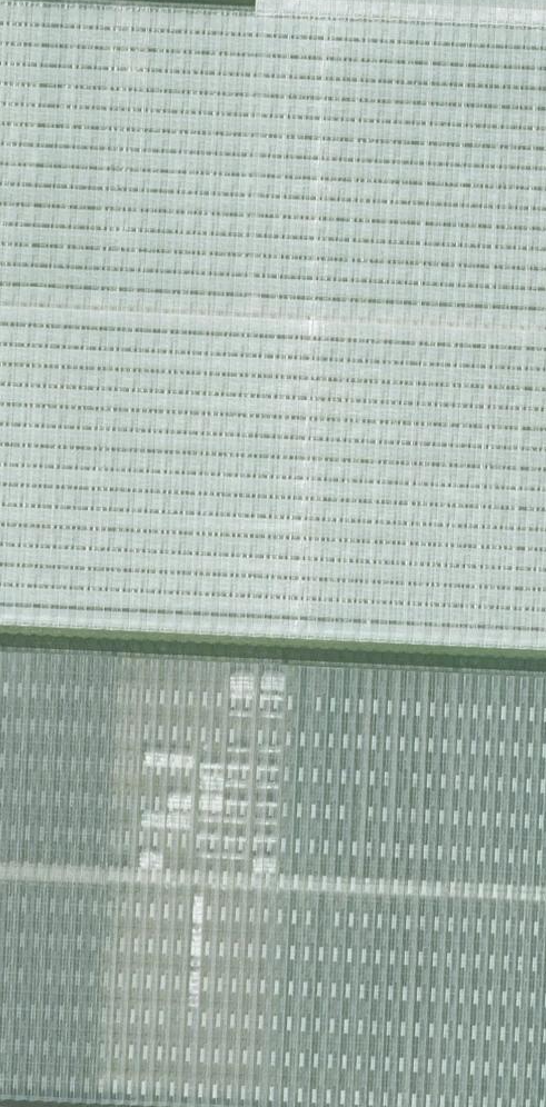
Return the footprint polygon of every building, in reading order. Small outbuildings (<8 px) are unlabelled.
[(545,641),(545,0),(259,0),(258,7),(103,0),(0,0),(0,616),(545,641)] [(266,1105),(295,1106),(545,1106),(545,673),(285,658),(0,645),(0,1092),(266,1105)]
